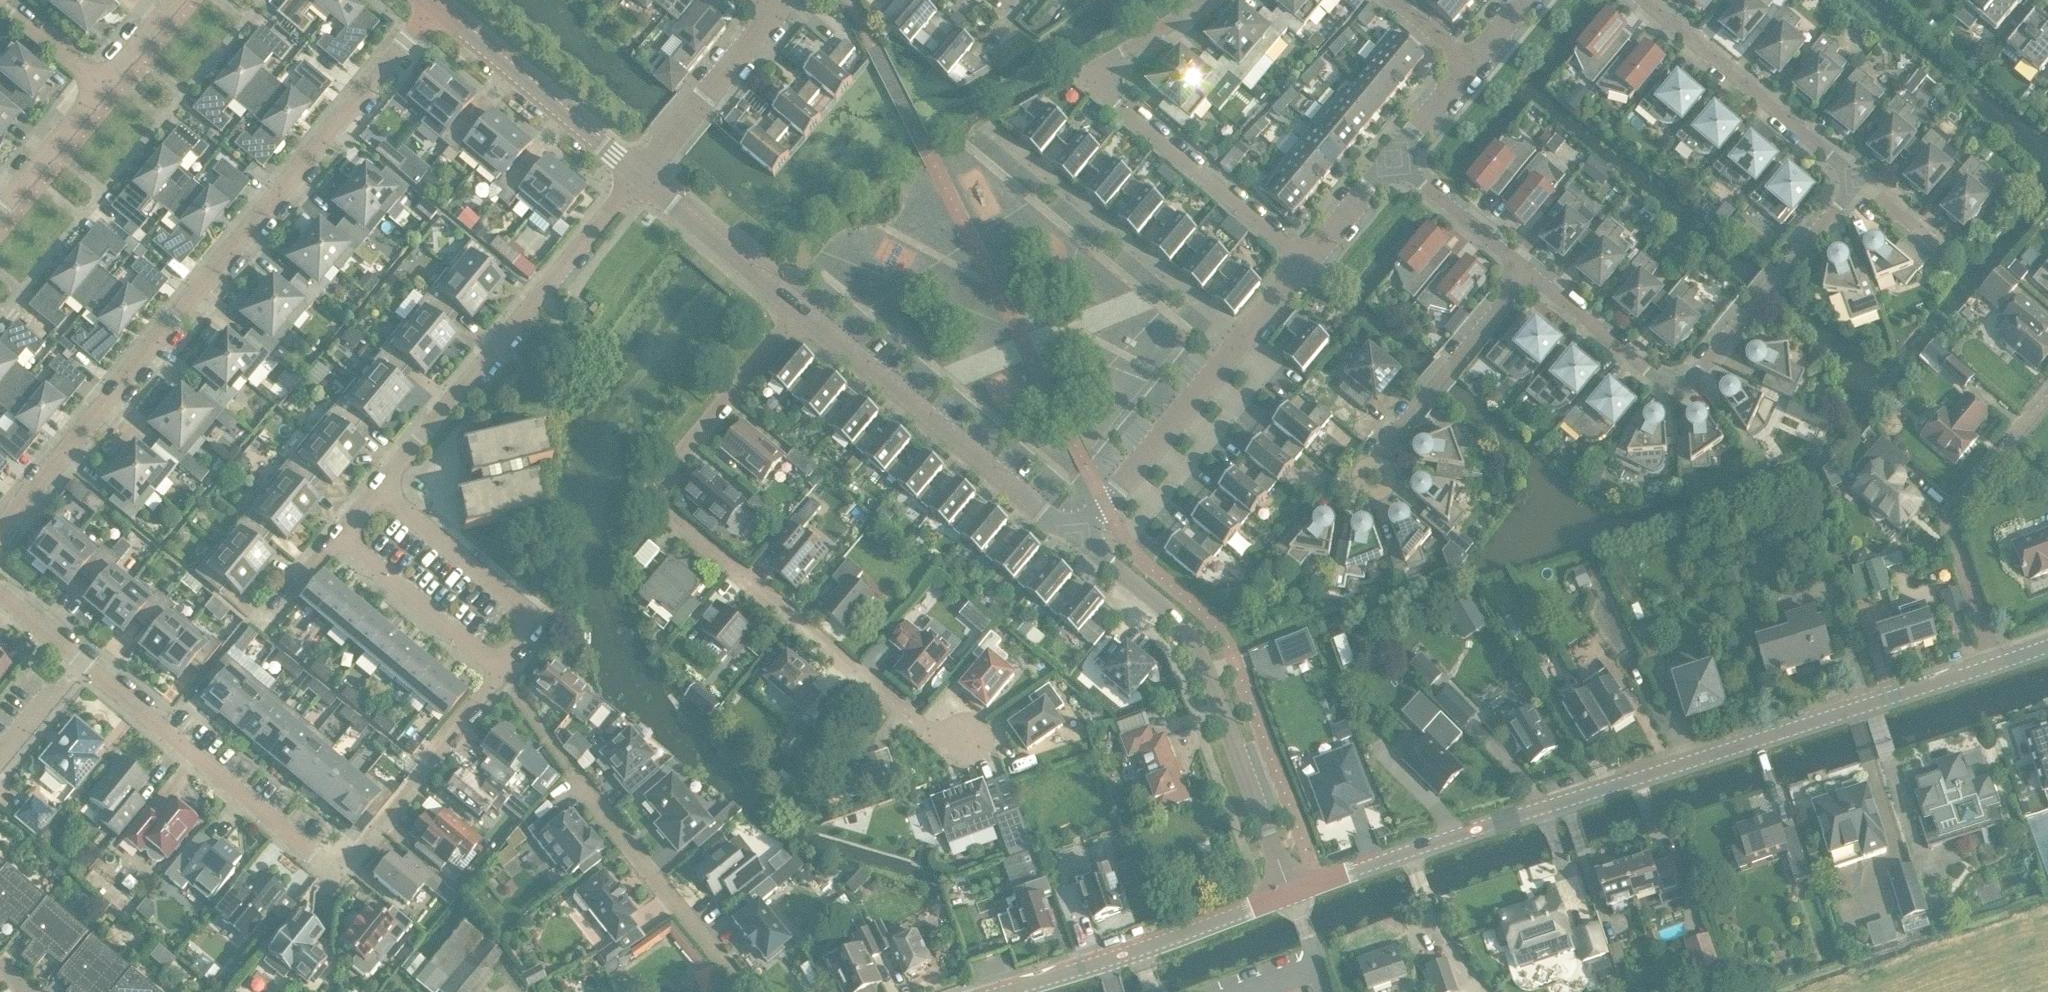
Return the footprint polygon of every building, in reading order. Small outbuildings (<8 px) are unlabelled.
[(96,22),(100,20),(105,17),(109,14),(113,10),(117,6),(118,8),(119,7),(111,0),(61,0),(55,7),(48,2),(47,3),(92,40),(93,39),(86,33),(96,22)] [(330,15),(343,0),(289,0),(285,5),(288,8),(281,16),(302,33),(310,24),(302,17),(314,3),(330,15)] [(330,15),(345,28),(333,43),(326,37),(317,47),(338,64),(345,55),(349,58),(377,24),(361,10),(360,12),(346,0),(343,0),(330,15)] [(668,14),(680,0),(636,0),(648,10),(654,3),(668,14)] [(668,14),(682,26),(676,34),(687,43),(657,79),(673,92),(726,28),(719,22),(728,11),(725,8),(727,6),(720,0),(704,0),(701,4),(697,1),(697,0),(680,0),(668,14)] [(937,16),(938,15),(920,0),(918,0),(919,0),(893,31),(892,30),(891,31),(911,47),(911,46),(922,32),(942,49),(950,39),(956,32),(955,31),(937,16)] [(1309,0),(1273,0),(1281,6),(1273,16),(1264,9),(1297,36),(1320,9),(1309,0)] [(1320,9),(1327,0),(1309,0),(1320,9)] [(1456,0),(1423,0),(1452,25),(1466,9),(1456,0)] [(1466,9),(1473,0),(1456,0),(1466,9)] [(1713,0),(1693,0),(1691,2),(1703,11),(1713,0)] [(1742,43),(1767,14),(1765,12),(1773,3),(1770,0),(1729,0),(1727,2),(1736,10),(1722,26),(1725,29),(1722,32),(1737,44),(1740,41),(1742,43)] [(1951,20),(1952,21),(1959,12),(1974,25),(1980,19),(1996,32),(2022,2),(2020,0),(1968,0),(1951,20)] [(1224,23),(1265,57),(1288,29),(1297,36),(1264,9),(1256,18),(1237,2),(1223,18),(1226,21),(1224,23)] [(1372,3),(1358,20),(1368,28),(1382,11),(1372,3)] [(1777,72),(1779,74),(1803,45),(1792,35),(1801,22),(1784,8),(1764,33),(1773,40),(1759,57),(1762,59),(1759,63),(1774,75),(1777,72)] [(1593,84),(1631,39),(1616,27),(1620,23),(1608,13),(1574,54),(1575,54),(1584,73),(1582,75),(1593,84)] [(2034,15),(1997,59),(1998,60),(2002,55),(2017,67),(2023,61),(2040,74),(2047,64),(2047,26),(2034,15)] [(1265,57),(1224,23),(1209,41),(1226,55),(1218,64),(1205,53),(1205,54),(1242,85),(1265,57)] [(956,32),(950,39),(942,49),(931,63),(930,62),(929,63),(948,79),(949,78),(948,77),(959,64),(974,76),(974,77),(974,78),(988,70),(988,69),(987,69),(968,53),(974,46),(975,47),(975,46),(956,30),(955,31),(956,32)] [(1348,31),(1339,41),(1345,47),(1355,37),(1348,31)] [(1391,31),(1377,47),(1411,75),(1424,59),(1391,31)] [(262,97),(275,81),(260,69),(273,54),(280,60),(288,50),(267,33),(260,42),(254,37),(241,53),(243,55),(230,71),(262,97)] [(1813,102),(1816,105),(1840,75),(1838,74),(1846,64),(1836,55),(1840,48),(1824,35),(1800,63),(1810,71),(1796,88),(1798,90),(1796,93),(1811,106),(1813,102)] [(806,74),(813,79),(823,88),(836,99),(836,100),(837,101),(853,82),(852,81),(851,82),(838,71),(855,50),(845,41),(827,62),(820,56),(821,55),(820,55),(804,74),(805,74),(806,74)] [(1335,57),(1345,47),(1339,41),(1329,51),(1335,57)] [(1630,100),(1663,59),(1652,49),(1648,54),(1634,42),(1596,87),(1607,96),(1609,94),(1629,99),(1630,100)] [(1165,67),(1206,101),(1229,74),(1242,85),(1205,54),(1197,63),(1177,47),(1164,63),(1167,65),(1165,67)] [(1411,75),(1377,47),(1364,63),(1398,91),(1411,75)] [(25,116),(27,114),(30,109),(32,104),(35,99),(36,93),(46,81),(52,87),(53,86),(9,49),(8,50),(15,55),(7,65),(0,69),(0,97),(26,119),(26,118),(25,116)] [(1320,60),(1310,70),(1317,76),(1326,66),(1320,60)] [(262,97),(294,124),(307,108),(309,110),(323,94),(317,89),(324,80),(303,63),(295,73),(303,79),(290,94),(275,81),(262,97)] [(1357,83),(1385,106),(1398,91),(1364,63),(1364,64),(1369,68),(1357,83)] [(1206,101),(1165,67),(1150,86),(1167,99),(1159,109),(1183,129),(1206,101)] [(454,84),(436,69),(436,68),(435,68),(426,79),(423,76),(418,71),(410,81),(407,78),(394,95),(405,104),(409,99),(428,115),(454,84)] [(1850,133),(1853,135),(1877,106),(1875,104),(1883,95),(1873,86),(1875,83),(1858,69),(1837,94),(1846,102),(1833,118),(1835,121),(1832,124),(1847,136),(1850,133)] [(1307,86),(1317,76),(1310,70),(1301,80),(1307,86)] [(248,114),(262,97),(230,71),(216,87),(214,85),(201,101),(207,106),(199,115),(220,132),(228,122),(221,116),(233,101),(248,114)] [(1657,123),(1659,121),(1661,123),(1663,124),(1666,125),(1668,125),(1671,125),(1674,124),(1676,123),(1678,121),(1680,120),(1682,121),(1701,98),(1700,97),(1702,94),(1699,91),(1697,88),(1695,85),(1692,83),(1689,81),(1685,80),(1683,83),(1678,79),(1668,91),(1659,84),(1670,72),(1669,71),(1639,107),(1657,123)] [(774,111),(781,117),(792,126),(805,137),(804,138),(805,139),(821,119),(820,119),(806,108),(823,88),(813,79),(796,100),(789,94),(790,93),(789,92),(773,111),(774,112),(774,111)] [(1385,106),(1357,83),(1344,99),(1371,122),(1385,106)] [(448,147),(467,125),(458,117),(473,99),(472,98),(472,99),(454,84),(428,115),(446,130),(438,139),(448,147)] [(1291,90),(1282,99),(1288,105),(1298,96),(1291,90)] [(1325,110),(1358,138),(1371,122),(1344,99),(1338,94),(1325,110)] [(1884,161),(1890,166),(1914,137),(1912,135),(1920,125),(1910,117),(1914,110),(1898,96),(1874,125),(1883,133),(1869,149),(1875,154),(1874,155),(1876,158),(1879,161),(1883,163),(1884,161)] [(294,124),(262,97),(248,114),(263,126),(251,141),(244,135),(236,145),(256,162),(263,153),(269,158),(282,142),(280,140),(294,124)] [(1020,109),(1022,108),(1038,122),(1024,140),(1023,139),(1022,140),(1041,156),(1042,155),(1041,155),(1056,137),(1066,124),(1067,125),(1068,124),(1049,108),(1048,109),(1037,100),(1038,99),(1038,98),(1020,108),(1020,109)] [(1279,116),(1288,105),(1282,99),(1272,109),(1279,116)] [(1694,154),(1696,152),(1698,154),(1700,155),(1703,156),(1705,156),(1708,156),(1711,155),(1713,154),(1715,152),(1717,150),(1719,152),(1738,129),(1737,127),(1739,125),(1736,122),(1734,119),(1732,116),(1729,114),(1726,112),(1722,111),(1720,113),(1715,109),(1705,122),(1696,115),(1707,102),(1706,102),(1676,138),(1694,154)] [(1,142),(3,137),(4,132),(14,120),(15,121),(16,120),(0,107),(0,144),(1,142)] [(1358,138),(1325,110),(1312,126),(1345,153),(1358,138)] [(467,125),(448,147),(458,155),(460,152),(478,167),(509,130),(491,115),(492,114),(491,114),(475,132),(467,125)] [(775,146),(792,126),(781,117),(764,137),(757,131),(758,130),(757,130),(741,149),(742,150),(743,149),(773,175),(774,176),(790,157),(789,156),(788,157),(775,146)] [(1263,119),(1253,129),(1260,135),(1269,125),(1263,119)] [(1073,182),(1088,164),(1099,151),(1100,152),(1101,151),(1081,135),(1081,136),(1067,125),(1066,124),(1056,137),(1070,149),(1054,167),(1073,183),(1074,182),(1073,182)] [(1299,141),(1332,169),(1345,153),(1312,126),(1299,141)] [(1250,145),(1260,135),(1253,129),(1244,139),(1250,145)] [(509,130),(478,167),(496,182),(493,185),(503,193),(522,171),(513,164),(529,145),(528,144),(527,145),(509,130)] [(180,196),(193,179),(178,167),(191,152),(198,158),(206,149),(185,131),(178,140),(173,135),(159,151),(161,153),(148,169),(180,196)] [(1932,131),(1911,156),(1920,163),(1906,180),(1912,185),(1911,186),(1913,189),(1916,192),(1920,193),(1921,192),(1927,197),(1951,168),(1939,158),(1948,145),(1932,131)] [(1731,184),(1732,183),(1735,184),(1737,186),(1740,186),(1742,187),(1745,186),(1748,186),(1750,184),(1752,183),(1754,181),(1756,182),(1775,159),(1773,158),(1776,156),(1773,152),(1771,149),(1769,147),(1766,144),(1763,143),(1759,141),(1757,144),(1752,140),(1742,153),(1733,145),(1743,133),(1713,169),(1731,184)] [(1498,198),(1536,152),(1525,143),(1523,146),(1504,141),(1503,140),(1469,180),(1481,190),(1484,186),(1498,198)] [(1332,169),(1299,141),(1286,157),(1319,185),(1332,169)] [(383,143),(375,152),(398,171),(406,162),(383,143)] [(1234,149),(1220,166),(1230,175),(1245,158),(1234,149)] [(1099,151),(1088,164),(1102,175),(1086,194),(1106,210),(1106,209),(1105,208),(1120,191),(1131,178),(1132,178),(1133,177),(1114,161),(1113,162),(1100,152),(1099,151)] [(1524,226),(1558,186),(1557,185),(1548,167),(1551,164),(1539,155),(1501,200),(1516,212),(1512,217),(1524,226)] [(1273,173),(1306,200),(1319,185),(1286,157),(1273,173)] [(1958,223),(1963,227),(1971,219),(1972,220),(1975,217),(1978,214),(1980,210),(1979,209),(1988,198),(1986,197),(1994,187),(1983,178),(1988,171),(1972,158),(1948,186),(1957,194),(1943,211),(1949,215),(1948,216),(1950,220),(1953,222),(1957,224),(1958,223)] [(522,171),(503,193),(498,199),(508,208),(516,199),(534,213),(565,176),(547,161),(547,160),(546,160),(531,178),(522,171)] [(193,179),(180,196),(212,223),(225,207),(227,208),(241,192),(235,187),(242,179),(222,162),(214,171),(221,177),(209,192),(193,179)] [(1749,200),(1768,215),(1782,226),(1793,213),(1812,190),(1810,189),(1813,186),(1810,183),(1808,180),(1806,177),(1803,175),(1799,173),(1796,172),(1793,175),(1789,171),(1779,183),(1770,176),(1780,164),(1780,163),(1749,200)] [(180,196),(148,169),(135,185),(132,183),(119,200),(125,204),(118,213),(138,230),(146,221),(139,215),(151,200),(166,212),(180,196)] [(346,184),(378,210),(385,216),(408,188),(389,172),(381,182),(365,169),(360,174),(357,171),(346,184)] [(1293,217),(1306,200),(1273,173),(1259,189),(1293,217)] [(583,191),(565,176),(534,213),(552,229),(567,212),(570,214),(578,205),(574,203),(584,191),(583,190),(583,191)] [(1138,235),(1153,217),(1163,205),(1164,205),(1165,204),(1146,188),(1145,189),(1132,178),(1131,178),(1120,191),(1134,202),(1119,221),(1138,237),(1139,236),(1138,235)] [(378,210),(346,184),(336,196),(339,199),(335,205),(350,218),(342,228),(362,244),(385,216),(378,210)] [(1563,258),(1587,229),(1596,219),(1583,209),(1585,206),(1568,192),(1548,217),(1557,225),(1543,241),(1548,246),(1547,247),(1550,251),(1553,253),(1557,255),(1558,254),(1563,258)] [(180,196),(166,212),(181,225),(169,240),(162,234),(154,243),(174,260),(181,252),(187,256),(201,240),(199,239),(212,223),(180,196)] [(1170,262),(1185,244),(1196,231),(1197,232),(1197,231),(1178,215),(1177,216),(1164,205),(1163,205),(1153,217),(1167,229),(1151,248),(1170,264),(1171,263),(1170,262)] [(458,218),(457,219),(457,220),(459,222),(460,222),(461,223),(462,225),(463,225),(464,226),(465,227),(467,228),(468,229),(469,230),(471,232),(478,224),(478,222),(479,221),(479,219),(476,216),(475,216),(474,215),(473,214),(472,213),(471,212),(470,212),(469,210),(468,210),(467,209),(466,209),(465,209),(463,211),(463,212),(462,213),(462,214),(461,214),(461,215),(460,215),(459,216),(459,217),(458,217),(458,218)] [(1624,260),(1631,248),(1620,239),(1624,233),(1608,219),(1584,248),(1593,255),(1580,272),(1585,277),(1584,278),(1587,281),(1589,284),(1593,286),(1594,284),(1600,289),(1624,260)] [(362,244),(342,228),(334,237),(319,224),(314,229),(311,226),(300,239),(332,266),(347,248),(354,254),(362,244)] [(478,224),(472,231),(482,240),(488,233),(478,224)] [(1414,299),(1452,254),(1437,242),(1441,238),(1429,228),(1395,269),(1396,269),(1405,288),(1402,290),(1414,299)] [(98,294),(112,278),(97,265),(109,250),(116,257),(124,247),(104,230),(96,238),(91,234),(77,250),(79,251),(66,267),(98,294)] [(1202,289),(1217,271),(1228,258),(1229,259),(1230,258),(1210,242),(1210,243),(1197,232),(1196,231),(1185,244),(1199,256),(1183,275),(1202,291),(1203,290),(1202,289)] [(497,238),(489,247),(512,266),(519,256),(497,238)] [(1893,251),(1881,241),(1879,240),(1877,239),(1875,238),(1873,239),(1870,239),(1869,240),(1867,242),(1866,244),(1865,246),(1864,248),(1864,250),(1865,252),(1876,282),(1893,276),(1906,286),(1917,272),(1917,273),(1928,260),(1903,238),(1893,251)] [(332,266),(300,239),(290,252),(293,255),(289,260),(304,273),(296,283),(316,299),(325,288),(318,283),(332,266)] [(472,241),(448,269),(486,300),(497,287),(496,286),(499,281),(501,282),(502,281),(488,270),(496,261),(472,241)] [(139,245),(132,253),(136,257),(143,257),(147,252),(139,245)] [(347,248),(332,266),(339,272),(354,254),(347,248)] [(1853,273),(1849,259),(1848,258),(1847,256),(1846,255),(1844,253),(1842,252),(1840,252),(1838,252),(1836,252),(1834,253),(1832,254),(1831,256),(1830,258),(1829,260),(1824,291),(1841,294),(1851,321),(1875,312),(1876,313),(1880,311),(1865,268),(1853,273)] [(1661,291),(1659,289),(1648,280),(1657,270),(1659,268),(1642,254),(1621,278),(1630,286),(1616,303),(1622,307),(1621,309),(1623,312),(1626,315),(1630,316),(1631,315),(1637,320),(1661,291)] [(1451,315),(1484,274),(1473,264),(1469,269),(1455,257),(1417,302),(1428,311),(1430,309),(1450,314),(1451,315)] [(1242,270),(1229,259),(1228,258),(1217,271),(1231,283),(1215,302),(1235,318),(1235,317),(1235,316),(1260,285),(1261,286),(1262,285),(1243,269),(1242,270)] [(112,278),(98,294),(130,321),(143,305),(145,307),(159,290),(153,286),(160,277),(140,260),(132,269),(139,276),(127,290),(112,278)] [(2035,280),(2047,292),(2047,265),(2035,280)] [(98,294),(66,267),(53,284),(51,282),(37,298),(43,303),(36,311),(56,328),(64,319),(57,313),(69,298),(84,310),(98,294)] [(486,300),(448,269),(425,296),(450,316),(457,308),(470,319),(471,318),(470,317),(474,312),(475,313),(486,300)] [(2019,287),(2000,270),(1978,294),(1997,311),(2019,287)] [(316,299),(296,283),(288,292),(273,279),(268,285),(264,282),(254,295),(293,327),(316,299)] [(1696,320),(1705,310),(1694,301),(1698,294),(1682,281),(1658,309),(1667,317),(1653,334),(1659,338),(1658,339),(1660,343),(1663,345),(1667,347),(1668,346),(1674,350),(1681,342),(1682,343),(1686,340),(1688,337),(1690,334),(1689,332),(1698,321),(1696,320)] [(380,290),(372,299),(381,305),(388,296),(380,290)] [(98,294),(84,310),(100,323),(87,338),(80,332),(72,341),(92,359),(100,350),(105,355),(119,339),(117,337),(130,321),(98,294)] [(293,327),(254,295),(243,307),(247,310),(243,315),(258,328),(250,338),(270,354),(283,338),(276,332),(285,321),(293,327)] [(450,316),(425,296),(427,298),(404,325),(408,329),(440,355),(451,342),(449,341),(453,336),(455,337),(456,336),(442,325),(450,316)] [(2047,357),(2047,338),(2045,335),(2047,332),(2047,320),(2021,297),(2004,317),(2015,326),(2002,341),(2006,345),(2007,349),(2013,355),(2018,354),(2037,370),(2047,357)] [(1329,342),(1330,341),(1311,325),(1310,326),(1296,315),(1297,314),(1296,313),(1283,328),(1284,329),(1285,328),(1300,340),(1285,358),(1284,357),(1283,358),(1303,374),(1304,373),(1303,372),(1328,342),(1329,342)] [(1508,377),(1509,376),(1511,378),(1514,379),(1516,380),(1519,380),(1522,380),(1524,379),(1527,378),(1529,376),(1531,374),(1532,375),(1559,343),(1558,342),(1560,339),(1557,336),(1555,333),(1553,330),(1550,328),(1547,326),(1543,325),(1541,328),(1536,324),(1526,336),(1514,327),(1525,314),(1524,314),(1486,359),(1508,377)] [(440,355),(408,329),(404,325),(402,324),(379,351),(404,372),(411,363),(424,374),(425,373),(423,372),(427,367),(429,368),(440,355)] [(30,376),(15,364),(27,349),(34,355),(42,345),(22,328),(14,337),(9,332),(0,342),(0,379),(16,393),(30,376)] [(270,354),(250,338),(242,348),(227,335),(222,340),(218,337),(208,350),(247,382),(270,354)] [(278,345),(270,354),(281,362),(288,354),(278,345)] [(789,393),(802,403),(803,404),(814,391),(799,379),(814,361),(815,362),(815,361),(796,345),(795,346),(796,346),(771,377),(770,377),(769,377),(788,394),(789,393)] [(1545,408),(1546,407),(1548,408),(1551,410),(1553,410),(1556,411),(1559,410),(1561,410),(1564,408),(1566,407),(1568,405),(1569,406),(1596,374),(1595,373),(1597,370),(1594,367),(1592,364),(1590,361),(1587,359),(1584,357),(1580,356),(1578,359),(1573,355),(1563,367),(1554,360),(1565,348),(1564,347),(1526,392),(1545,408)] [(1788,347),(1757,349),(1754,350),(1752,351),(1750,352),(1749,354),(1748,356),(1748,358),(1748,360),(1748,363),(1749,365),(1750,366),(1752,368),(1767,375),(1762,386),(1792,400),(1798,388),(1797,388),(1805,371),(1790,364),(1788,347)] [(247,382),(208,350),(197,362),(201,365),(197,371),(212,384),(204,394),(224,410),(237,394),(230,388),(239,377),(246,382),(247,382)] [(1398,376),(1399,375),(1369,350),(1368,351),(1369,352),(1350,376),(1349,375),(1348,376),(1355,382),(1345,394),(1341,390),(1341,391),(1367,413),(1368,412),(1364,409),(1383,386),(1386,388),(1397,375),(1398,376)] [(404,372),(379,351),(379,352),(381,353),(373,363),(377,367),(362,384),(394,410),(405,397),(403,396),(407,391),(409,393),(410,392),(396,380),(404,372)] [(30,376),(16,393),(48,419),(61,403),(63,405),(77,389),(71,384),(78,375),(58,358),(50,368),(57,374),(45,389),(30,376)] [(1964,388),(1973,377),(1952,359),(1943,370),(1964,388)] [(829,373),(814,391),(803,404),(802,403),(801,404),(820,420),(821,419),(834,430),(835,431),(846,418),(831,406),(846,388),(847,389),(848,388),(828,372),(828,373),(829,373)] [(1603,438),(1605,436),(1606,437),(1633,405),(1632,403),(1634,401),(1631,398),(1629,395),(1627,392),(1624,390),(1621,388),(1617,387),(1615,389),(1610,385),(1600,398),(1591,391),(1602,378),(1601,378),(1563,423),(1581,439),(1583,437),(1585,439),(1587,440),(1590,441),(1593,441),(1595,441),(1598,440),(1601,439),(1603,438)] [(0,379),(0,407),(2,409),(16,393),(0,379)] [(335,408),(358,427),(365,418),(378,430),(379,429),(377,427),(381,423),(383,424),(394,410),(362,384),(347,402),(343,398),(335,408)] [(1764,399),(1735,385),(1733,384),(1731,384),(1729,384),(1728,385),(1726,385),(1724,387),(1723,388),(1722,389),(1722,390),(1721,392),(1721,394),(1721,395),(1721,396),(1722,398),(1723,400),(1731,412),(1722,419),(1741,447),(1757,469),(1767,462),(1751,438),(1766,428),(1756,415),(1764,399)] [(224,410),(204,394),(196,403),(181,390),(176,396),(172,392),(162,405),(201,437),(224,410)] [(16,393),(2,409),(18,421),(5,436),(0,432),(0,448),(10,457),(18,448),(23,453),(37,437),(35,435),(48,419),(16,393)] [(1971,435),(1989,414),(1968,396),(1950,417),(1944,412),(1923,436),(1956,465),(1977,440),(1971,435)] [(861,400),(846,418),(835,431),(834,430),(834,431),(853,447),(854,446),(867,457),(867,458),(878,445),(863,433),(878,415),(879,416),(880,415),(861,399),(860,399),(861,400)] [(201,437),(162,405),(151,418),(155,421),(150,426),(166,439),(158,449),(177,465),(201,437)] [(1274,424),(1292,439),(1305,450),(1304,451),(1305,452),(1321,432),(1320,432),(1332,417),(1319,406),(1306,422),(1289,407),(1289,406),(1288,405),(1272,424),(1273,425),(1274,424)] [(335,408),(333,407),(310,434),(348,466),(359,453),(357,451),(361,447),(363,448),(364,447),(350,436),(358,427),(335,408)] [(1626,461),(1649,472),(1652,472),(1654,472),(1657,472),(1659,471),(1661,469),(1662,468),(1663,465),(1664,463),(1664,461),(1664,452),(1667,452),(1665,420),(1664,417),(1663,416),(1662,414),(1660,413),(1658,412),(1656,411),(1654,411),(1651,412),(1649,413),(1648,414),(1646,416),(1639,431),(1628,426),(1614,456),(1626,461)] [(1724,442),(1706,416),(1705,415),(1704,413),(1702,412),(1700,411),(1698,411),(1695,411),(1693,412),(1692,413),(1690,415),(1689,417),(1688,419),(1688,421),(1689,437),(1677,438),(1681,484),(1697,483),(1697,469),(1710,468),(1709,452),(1724,442)] [(744,422),(723,448),(763,481),(784,456),(744,422)] [(526,466),(551,461),(551,458),(548,459),(541,427),(544,427),(543,424),(462,443),(462,445),(468,444),(475,476),(469,477),(470,479),(479,477),(481,488),(456,494),(456,496),(462,495),(469,526),(463,528),(464,530),(545,511),(545,509),(542,510),(535,478),(538,477),(537,475),(529,477),(526,466)] [(893,427),(878,445),(867,458),(867,457),(866,458),(885,474),(886,473),(899,484),(900,485),(911,472),(896,460),(910,442),(911,442),(912,441),(893,425),(892,426),(893,427)] [(1451,432),(1421,443),(1420,443),(1419,444),(1417,446),(1416,448),(1415,450),(1415,452),(1415,454),(1416,456),(1417,458),(1418,460),(1420,461),(1422,462),(1438,465),(1436,477),(1469,482),(1471,469),(1474,452),(1457,449),(1451,432)] [(348,466),(310,434),(310,435),(316,440),(301,457),(297,454),(289,464),(311,482),(319,474),(332,485),(333,484),(331,483),(335,478),(337,479),(348,466)] [(1247,457),(1265,471),(1278,482),(1277,483),(1278,484),(1294,465),(1293,464),(1304,451),(1305,450),(1292,439),(1279,454),(1262,439),(1262,438),(1261,437),(1245,457),(1246,457),(1247,457)] [(1853,492),(1871,508),(1870,509),(1870,511),(1869,512),(1870,513),(1870,515),(1870,516),(1871,518),(1872,519),(1873,520),(1875,521),(1877,522),(1880,522),(1881,522),(1883,521),(1884,521),(1885,520),(1887,518),(1901,530),(1924,502),(1903,484),(1904,483),(1904,482),(1904,480),(1903,479),(1902,477),(1901,476),(1900,475),(1899,474),(1909,462),(1882,439),(1857,468),(1866,477),(1853,492)] [(177,465),(158,449),(150,458),(134,445),(130,451),(126,448),(116,460),(155,493),(177,465)] [(818,468),(795,449),(787,459),(810,478),(818,468)] [(925,454),(911,472),(900,485),(899,484),(898,485),(917,501),(918,500),(931,511),(932,512),(943,499),(928,486),(943,469),(944,469),(944,468),(925,452),(924,453),(925,454)] [(155,493),(116,460),(105,473),(109,476),(104,482),(120,495),(112,504),(131,521),(155,493)] [(287,462),(264,490),(270,495),(302,521),(312,508),(311,507),(315,502),(317,503),(318,502),(304,491),(311,482),(289,464),(287,462)] [(705,468),(684,494),(703,510),(697,518),(713,531),(719,523),(725,527),(746,502),(705,468)] [(1266,496),(1277,483),(1278,482),(1265,471),(1252,486),(1235,471),(1236,470),(1235,470),(1219,489),(1219,490),(1220,489),(1238,504),(1251,514),(1250,515),(1251,516),(1267,497),(1266,496)] [(958,481),(943,499),(932,512),(931,511),(930,512),(950,528),(950,527),(963,538),(964,539),(975,526),(960,513),(975,495),(976,496),(977,495),(957,479),(957,480),(958,481)] [(1455,486),(1424,481),(1423,480),(1421,481),(1419,481),(1417,482),(1415,483),(1414,485),(1413,487),(1413,489),(1413,492),(1413,494),(1414,496),(1415,497),(1428,508),(1420,517),(1456,547),(1462,539),(1452,531),(1454,528),(1465,514),(1452,504),(1455,486)] [(81,503),(95,514),(103,505),(89,493),(81,503)] [(302,521),(270,495),(255,513),(251,509),(243,519),(265,538),(272,529),(286,540),(287,539),(285,538),(289,533),(291,534),(302,521)] [(756,495),(748,505),(767,521),(775,511),(756,495)] [(797,518),(806,526),(822,507),(813,499),(797,518)] [(1239,528),(1250,515),(1251,514),(1238,504),(1226,518),(1208,504),(1209,503),(1208,502),(1192,521),(1192,522),(1193,521),(1211,536),(1224,547),(1223,548),(1224,548),(1240,529),(1239,528)] [(990,508),(975,526),(964,539),(963,538),(963,539),(982,555),(983,554),(996,565),(1007,552),(992,540),(1007,522),(1008,523),(1009,522),(990,506),(989,507),(990,508)] [(1431,534),(1407,514),(1404,512),(1402,511),(1400,511),(1398,512),(1396,513),(1394,514),(1392,515),(1391,517),(1391,519),(1390,522),(1391,524),(1396,539),(1385,543),(1396,575),(1409,570),(1409,569),(1425,563),(1420,548),(1431,534)] [(1329,558),(1335,527),(1335,525),(1335,523),(1334,521),(1333,519),(1332,518),(1330,516),(1328,515),(1326,515),(1324,515),(1321,515),(1319,516),(1318,518),(1307,530),(1298,522),(1277,548),(1287,557),(1287,556),(1301,567),(1311,555),(1329,558)] [(48,570),(80,533),(61,517),(46,534),(43,532),(36,541),(39,544),(29,555),(30,556),(32,554),(36,558),(35,559),(48,570)] [(239,532),(224,550),(255,576),(266,563),(265,562),(269,557),(271,559),(271,558),(258,546),(265,538),(243,519),(234,529),(239,532)] [(1384,557),(1373,527),(1372,526),(1371,524),(1369,523),(1368,522),(1366,521),(1363,520),(1361,521),(1359,521),(1357,522),(1356,524),(1354,526),(1354,528),(1351,544),(1339,542),(1331,589),(1344,591),(1346,576),(1364,579),(1367,563),(1384,557)] [(802,530),(772,567),(797,588),(827,551),(802,530)] [(2013,545),(2017,554),(2013,555),(2011,559),(2014,567),(2018,569),(2022,567),(2026,577),(2030,575),(2031,580),(2047,574),(2047,532),(2013,545)] [(80,533),(48,570),(62,581),(63,580),(67,584),(66,586),(67,586),(82,568),(91,575),(110,553),(100,545),(97,548),(80,533)] [(1022,535),(1007,552),(996,565),(995,566),(1014,582),(1015,581),(1028,592),(1029,592),(1040,579),(1025,567),(1040,549),(1040,550),(1041,549),(1022,533),(1021,534),(1022,535)] [(1224,547),(1211,536),(1198,551),(1181,536),(1182,535),(1181,534),(1165,553),(1166,554),(1166,553),(1168,555),(1197,579),(1196,580),(1197,581),(1213,561),(1212,561),(1223,548),(1224,547)] [(244,590),(255,576),(224,550),(218,545),(195,573),(219,593),(226,584),(240,596),(241,595),(239,593),(243,588),(244,590)] [(110,553),(91,575),(100,583),(85,601),(86,602),(87,600),(92,604),(91,605),(104,616),(130,585),(112,570),(120,561),(110,553)] [(681,564),(671,556),(639,595),(651,605),(654,602),(674,619),(671,622),(681,630),(701,605),(692,598),(704,583),(687,570),(687,564),(681,564)] [(847,630),(874,597),(856,582),(864,573),(848,560),(833,578),(842,586),(822,609),(847,630)] [(1054,561),(1040,579),(1029,592),(1028,592),(1027,592),(1046,609),(1047,608),(1060,618),(1061,619),(1072,606),(1057,594),(1072,576),(1073,577),(1073,576),(1054,560),(1053,561),(1054,561)] [(1842,572),(1853,605),(1870,599),(1859,567),(1842,572)] [(301,600),(318,613),(340,587),(331,580),(329,581),(322,575),(301,600)] [(130,585),(104,616),(117,627),(118,626),(123,630),(121,632),(122,632),(138,614),(146,621),(165,599),(155,591),(153,594),(135,579),(130,585)] [(333,626),(355,600),(340,587),(318,613),(333,626)] [(1087,588),(1072,606),(1061,619),(1060,618),(1059,619),(1079,635),(1079,634),(1094,647),(1105,634),(1089,621),(1104,603),(1105,604),(1106,603),(1087,587),(1086,588),(1087,588)] [(1941,594),(1949,616),(1965,611),(1957,588),(1941,594)] [(165,599),(146,621),(155,629),(140,647),(141,648),(142,646),(147,650),(146,651),(159,662),(190,625),(173,610),(175,607),(165,599)] [(349,639),(371,613),(355,600),(333,626),(349,639)] [(718,663),(720,660),(723,663),(730,654),(736,658),(759,630),(736,610),(732,615),(718,603),(698,627),(711,638),(704,647),(706,649),(704,651),(718,663)] [(994,604),(989,611),(1005,622),(1010,615),(994,604)] [(1903,623),(1912,648),(1937,640),(1929,615),(1925,604),(1900,613),(1903,623)] [(1787,670),(1832,656),(1821,620),(1818,621),(1814,610),(1788,618),(1791,630),(1758,640),(1769,676),(1781,672),(1781,673),(1787,671),(1787,670)] [(365,653),(387,626),(371,613),(349,639),(365,653)] [(1026,622),(1017,633),(1036,649),(1046,638),(1026,622)] [(920,691),(950,654),(925,633),(924,636),(908,623),(891,643),(907,656),(895,670),(920,691)] [(1887,656),(1912,648),(1903,623),(1879,631),(1887,656)] [(208,640),(190,625),(159,662),(172,673),(173,672),(178,676),(177,678),(178,679),(193,660),(202,668),(221,645),(211,637),(208,640)] [(380,666),(402,639),(387,626),(365,653),(380,666)] [(982,663),(962,687),(987,708),(1021,668),(996,647),(1002,641),(992,633),(973,655),(982,663)] [(287,650),(294,642),(285,635),(279,643),(287,650)] [(1128,697),(1129,698),(1154,668),(1153,667),(1152,669),(1139,658),(1137,660),(1114,641),(1117,637),(1116,636),(1094,663),(1095,664),(1098,660),(1110,670),(1104,677),(1105,678),(1106,676),(1129,696),(1128,697)] [(1310,638),(1282,650),(1290,672),(1319,661),(1310,638)] [(1346,638),(1334,642),(1335,644),(1344,668),(1355,664),(1347,640),(1346,638)] [(396,679),(418,652),(402,639),(380,666),(396,679)] [(656,641),(647,647),(653,656),(662,650),(656,641)] [(294,642),(287,650),(294,657),(301,649),(294,642)] [(412,692),(434,665),(418,652),(396,679),(412,692)] [(1513,652),(1497,662),(1509,680),(1524,670),(1513,652)] [(273,661),(285,670),(291,662),(280,653),(273,661)] [(365,653),(355,664),(371,677),(380,666),(365,653)] [(806,714),(822,695),(813,687),(819,680),(789,654),(767,680),(797,705),(797,706),(806,714)] [(203,700),(220,714),(251,677),(225,656),(208,676),(217,683),(203,700)] [(1420,656),(1411,665),(1432,686),(1441,677),(1420,656)] [(0,657),(0,677),(10,666),(0,657)] [(318,676),(325,668),(317,661),(310,669),(318,676)] [(303,672),(291,662),(285,670),(296,680),(303,672)] [(585,725),(601,705),(586,692),(587,691),(568,675),(567,671),(561,666),(557,666),(552,662),(532,687),(567,715),(570,712),(585,725)] [(427,705),(449,678),(434,665),(412,692),(427,705)] [(1690,718),(1725,707),(1712,667),(1673,680),(1679,696),(1683,695),(1690,718)] [(325,668),(318,676),(326,683),(333,675),(325,668)] [(1586,684),(1612,725),(1613,726),(1636,711),(1610,669),(1586,684)] [(237,728),(268,691),(251,677),(220,714),(237,728)] [(466,692),(449,678),(427,705),(444,718),(466,692)] [(307,688),(318,698),(325,690),(313,680),(307,688)] [(1612,725),(1586,684),(1585,682),(1560,697),(1588,741),(1612,725)] [(695,684),(685,697),(709,717),(720,704),(695,684)] [(1036,708),(1011,726),(1028,750),(1063,726),(1054,713),(1065,706),(1050,684),(1029,699),(1036,708)] [(350,703),(356,694),(348,688),(341,696),(350,703)] [(336,699),(325,690),(318,698),(330,707),(336,699)] [(253,742),(284,705),(268,691),(237,728),(253,742)] [(356,694),(350,703),(357,709),(364,701),(356,694)] [(1428,737),(1405,762),(1440,796),(1464,770),(1446,752),(1462,736),(1441,716),(1420,695),(1412,704),(1433,725),(1424,734),(1428,737)] [(270,756),(301,719),(284,705),(253,742),(270,756)] [(339,715),(351,725),(358,717),(345,707),(339,715)] [(1532,764),(1558,746),(1531,707),(1505,725),(1532,764)] [(381,729),(388,721),(379,714),(373,722),(381,729)] [(368,726),(358,717),(351,725),(361,734),(368,726)] [(610,726),(599,738),(606,746),(626,727),(622,723),(624,721),(620,717),(610,726)] [(287,770),(317,732),(301,719),(270,756),(287,770)] [(68,783),(75,789),(98,761),(92,756),(102,743),(75,720),(70,726),(67,726),(67,729),(61,736),(59,736),(53,743),(54,746),(41,761),(48,766),(45,770),(45,774),(61,787),(65,787),(68,783)] [(388,721),(381,729),(389,735),(395,727),(388,721)] [(492,778),(505,788),(516,775),(509,769),(516,761),(539,780),(547,769),(529,745),(525,747),(513,737),(515,735),(515,731),(507,724),(503,725),(501,727),(499,726),(481,748),(490,756),(480,768),(492,778)] [(1346,724),(1337,727),(1342,740),(1351,736),(1346,724)] [(1189,799),(1166,735),(1154,739),(1150,727),(1124,737),(1131,756),(1140,753),(1151,781),(1141,785),(1148,803),(1157,800),(1161,809),(1189,799)] [(2026,735),(2047,803),(2047,728),(2026,735)] [(621,784),(630,795),(659,771),(650,761),(654,757),(641,742),(644,739),(635,729),(632,731),(630,729),(601,754),(602,756),(600,759),(609,769),(612,767),(624,781),(621,784)] [(303,784),(334,746),(317,732),(287,770),(303,784)] [(381,736),(374,744),(385,753),(391,745),(381,736)] [(411,740),(405,748),(413,755),(419,747),(411,740)] [(776,740),(769,749),(780,758),(787,749),(776,740)] [(335,747),(334,746),(303,784),(320,797),(344,768),(328,755),(335,747)] [(1319,776),(1308,780),(1326,828),(1355,817),(1352,809),(1374,800),(1354,746),(1313,761),(1319,776)] [(821,776),(831,770),(821,752),(811,757),(821,776)] [(1961,756),(1905,774),(1929,849),(2005,824),(1990,778),(1976,782),(1971,769),(1966,770),(1961,756)] [(852,797),(886,785),(878,764),(870,767),(867,757),(838,768),(842,780),(845,778),(852,797)] [(133,796),(147,780),(122,759),(90,798),(106,810),(98,820),(118,836),(144,805),(133,796)] [(360,781),(344,768),(320,797),(336,811),(367,774),(360,781)] [(505,788),(492,778),(484,787),(463,770),(443,794),(464,811),(464,815),(471,821),(475,821),(478,823),(491,807),(498,812),(512,795),(505,788)] [(393,796),(367,774),(336,811),(354,825),(367,808),(377,816),(393,796)] [(679,852),(713,823),(673,776),(647,798),(664,819),(657,826),(679,852)] [(937,811),(927,815),(935,837),(945,833),(949,844),(971,836),(999,826),(1011,859),(1034,851),(1019,810),(997,818),(995,813),(985,785),(983,780),(933,799),(937,811)] [(1883,838),(1867,787),(1858,790),(1855,782),(1841,786),(1844,794),(1814,804),(1834,868),(1887,852),(1882,838),(1883,838)] [(913,792),(911,796),(911,797),(911,799),(912,802),(914,804),(916,805),(920,804),(923,803),(924,802),(924,801),(925,798),(925,797),(923,793),(922,792),(918,790),(916,790),(914,791),(913,792)] [(33,798),(17,818),(37,835),(53,815),(33,798)] [(167,859),(197,822),(170,799),(154,817),(145,810),(122,837),(141,853),(142,851),(147,851),(148,854),(150,857),(153,860),(156,862),(160,862),(163,860),(165,857),(167,859)] [(556,809),(530,830),(557,864),(561,861),(571,874),(578,868),(597,854),(602,850),(600,848),(601,847),(591,834),(589,834),(572,812),(564,819),(556,809)] [(469,855),(480,841),(445,811),(437,821),(427,813),(409,835),(419,843),(414,848),(440,870),(459,847),(469,855)] [(691,842),(697,849),(726,824),(719,815),(711,821),(713,823),(691,842)] [(1740,870),(1751,867),(1786,855),(1787,858),(1785,859),(1794,885),(1808,880),(1800,855),(1800,854),(1792,829),(1779,833),(1774,816),(1739,827),(1745,846),(1734,850),(1740,870)] [(496,856),(496,859),(496,860),(498,862),(498,863),(500,864),(501,866),(502,867),(503,867),(504,866),(507,864),(508,864),(509,862),(510,862),(510,861),(511,861),(512,860),(513,859),(514,859),(515,857),(517,856),(517,855),(517,854),(515,852),(514,851),(515,849),(516,847),(518,847),(518,846),(519,845),(521,844),(521,843),(522,843),(523,842),(524,841),(525,841),(525,840),(525,839),(525,838),(523,836),(523,835),(522,835),(522,834),(520,832),(517,829),(515,830),(513,832),(513,833),(512,834),(512,835),(510,836),(509,838),(508,839),(506,841),(506,842),(506,843),(507,845),(508,846),(508,847),(507,847),(507,848),(506,849),(505,849),(504,850),(503,851),(502,851),(501,852),(500,853),(499,854),(498,855),(496,856)] [(165,875),(182,890),(188,883),(210,902),(233,874),(230,871),(241,858),(221,841),(214,850),(197,836),(165,875)] [(728,846),(695,872),(715,897),(724,889),(732,899),(764,874),(749,855),(751,854),(738,836),(727,845),(728,846)] [(1011,859),(1004,862),(1021,904),(1019,905),(1021,910),(1009,914),(1016,933),(1028,929),(1031,940),(1056,932),(1049,912),(1051,911),(1046,895),(1051,893),(1049,886),(1035,851),(1034,851),(1011,859)] [(597,854),(578,868),(583,874),(602,860),(597,854)] [(434,892),(441,883),(416,861),(408,871),(391,856),(373,877),(407,905),(424,885),(434,892)] [(751,909),(734,922),(744,935),(743,936),(753,948),(754,947),(764,959),(767,962),(783,950),(780,947),(787,941),(758,905),(776,890),(805,867),(797,856),(768,879),(743,899),(751,909)] [(1624,865),(1636,901),(1657,894),(1662,908),(1686,900),(1672,859),(1653,866),(1650,856),(1624,865)] [(61,865),(52,875),(59,881),(68,871),(61,865)] [(1636,901),(1624,865),(1597,874),(1609,910),(1636,901)] [(0,874),(0,928),(7,920),(20,931),(47,899),(7,866),(0,874)] [(1096,920),(1122,911),(1116,895),(1121,893),(1112,867),(1077,879),(1086,905),(1091,903),(1096,920)] [(1927,911),(1912,867),(1890,874),(1904,919),(1927,911)] [(575,896),(575,899),(584,910),(587,911),(589,909),(614,941),(614,942),(613,942),(612,943),(597,954),(605,965),(645,938),(636,927),(629,918),(636,912),(624,895),(625,894),(619,886),(618,888),(605,871),(577,892),(578,894),(575,896)] [(212,912),(246,940),(284,894),(279,890),(279,884),(270,877),(265,877),(260,873),(244,892),(235,884),(212,912)] [(284,894),(270,911),(281,921),(295,904),(284,894)] [(832,906),(831,907),(832,908),(833,909),(835,912),(837,914),(841,915),(845,915),(846,914),(847,913),(848,913),(848,912),(849,911),(849,910),(850,910),(851,908),(851,906),(850,904),(850,903),(848,902),(848,900),(847,900),(847,899),(846,898),(846,897),(845,897),(843,897),(843,898),(841,899),(839,901),(836,902),(836,903),(834,904),(833,905),(832,906)] [(47,899),(20,931),(34,942),(21,957),(34,968),(47,953),(61,964),(87,933),(47,899)] [(96,907),(95,909),(102,915),(110,906),(103,899),(102,900),(96,907)] [(1500,917),(1503,926),(1494,931),(1499,946),(1509,945),(1512,953),(1568,935),(1556,899),(1500,917)] [(354,965),(365,974),(369,974),(378,963),(378,959),(372,954),(395,927),(404,934),(412,925),(392,908),(384,918),(371,906),(341,942),(358,955),(353,961),(354,965)] [(107,915),(106,916),(106,918),(107,918),(108,920),(111,921),(111,922),(113,922),(115,921),(117,919),(118,917),(118,916),(118,914),(118,913),(117,912),(115,912),(113,912),(109,913),(107,915)] [(271,954),(263,963),(283,980),(290,971),(307,984),(326,961),(311,949),(323,934),(300,915),(288,930),(286,929),(267,952),(271,954)] [(1866,927),(1874,949),(1898,941),(1891,919),(1866,927)] [(399,971),(425,991),(482,991),(493,977),(488,973),(491,968),(494,965),(496,963),(497,961),(498,960),(499,959),(500,958),(501,957),(502,955),(496,950),(485,942),(485,941),(462,923),(428,964),(414,953),(399,971)] [(670,923),(630,950),(636,958),(670,935),(704,973),(710,969),(670,923)] [(1585,961),(1607,954),(1597,924),(1575,931),(1585,961)] [(869,933),(880,956),(892,950),(904,976),(908,975),(912,978),(916,975),(916,971),(931,964),(917,934),(892,946),(883,927),(869,933)] [(880,956),(869,933),(856,939),(859,946),(828,961),(843,991),(878,991),(878,986),(882,984),(871,960),(880,956)] [(131,970),(91,936),(58,975),(72,987),(67,991),(112,991),(131,970)] [(1684,945),(1698,987),(1723,978),(1708,936),(1684,945)] [(405,944),(394,957),(403,964),(413,951),(405,944)] [(159,947),(150,958),(167,971),(175,961),(159,947)] [(1407,979),(1397,949),(1360,962),(1370,991),(1371,991),(1407,979)] [(201,955),(191,967),(210,983),(220,971),(201,955)] [(1447,958),(1427,965),(1436,991),(1459,991),(1447,958)] [(530,987),(546,980),(539,969),(524,977),(527,982),(530,987)] [(131,970),(112,991),(158,991),(131,970)] [(718,991),(710,972),(694,978),(700,991),(718,991)]
